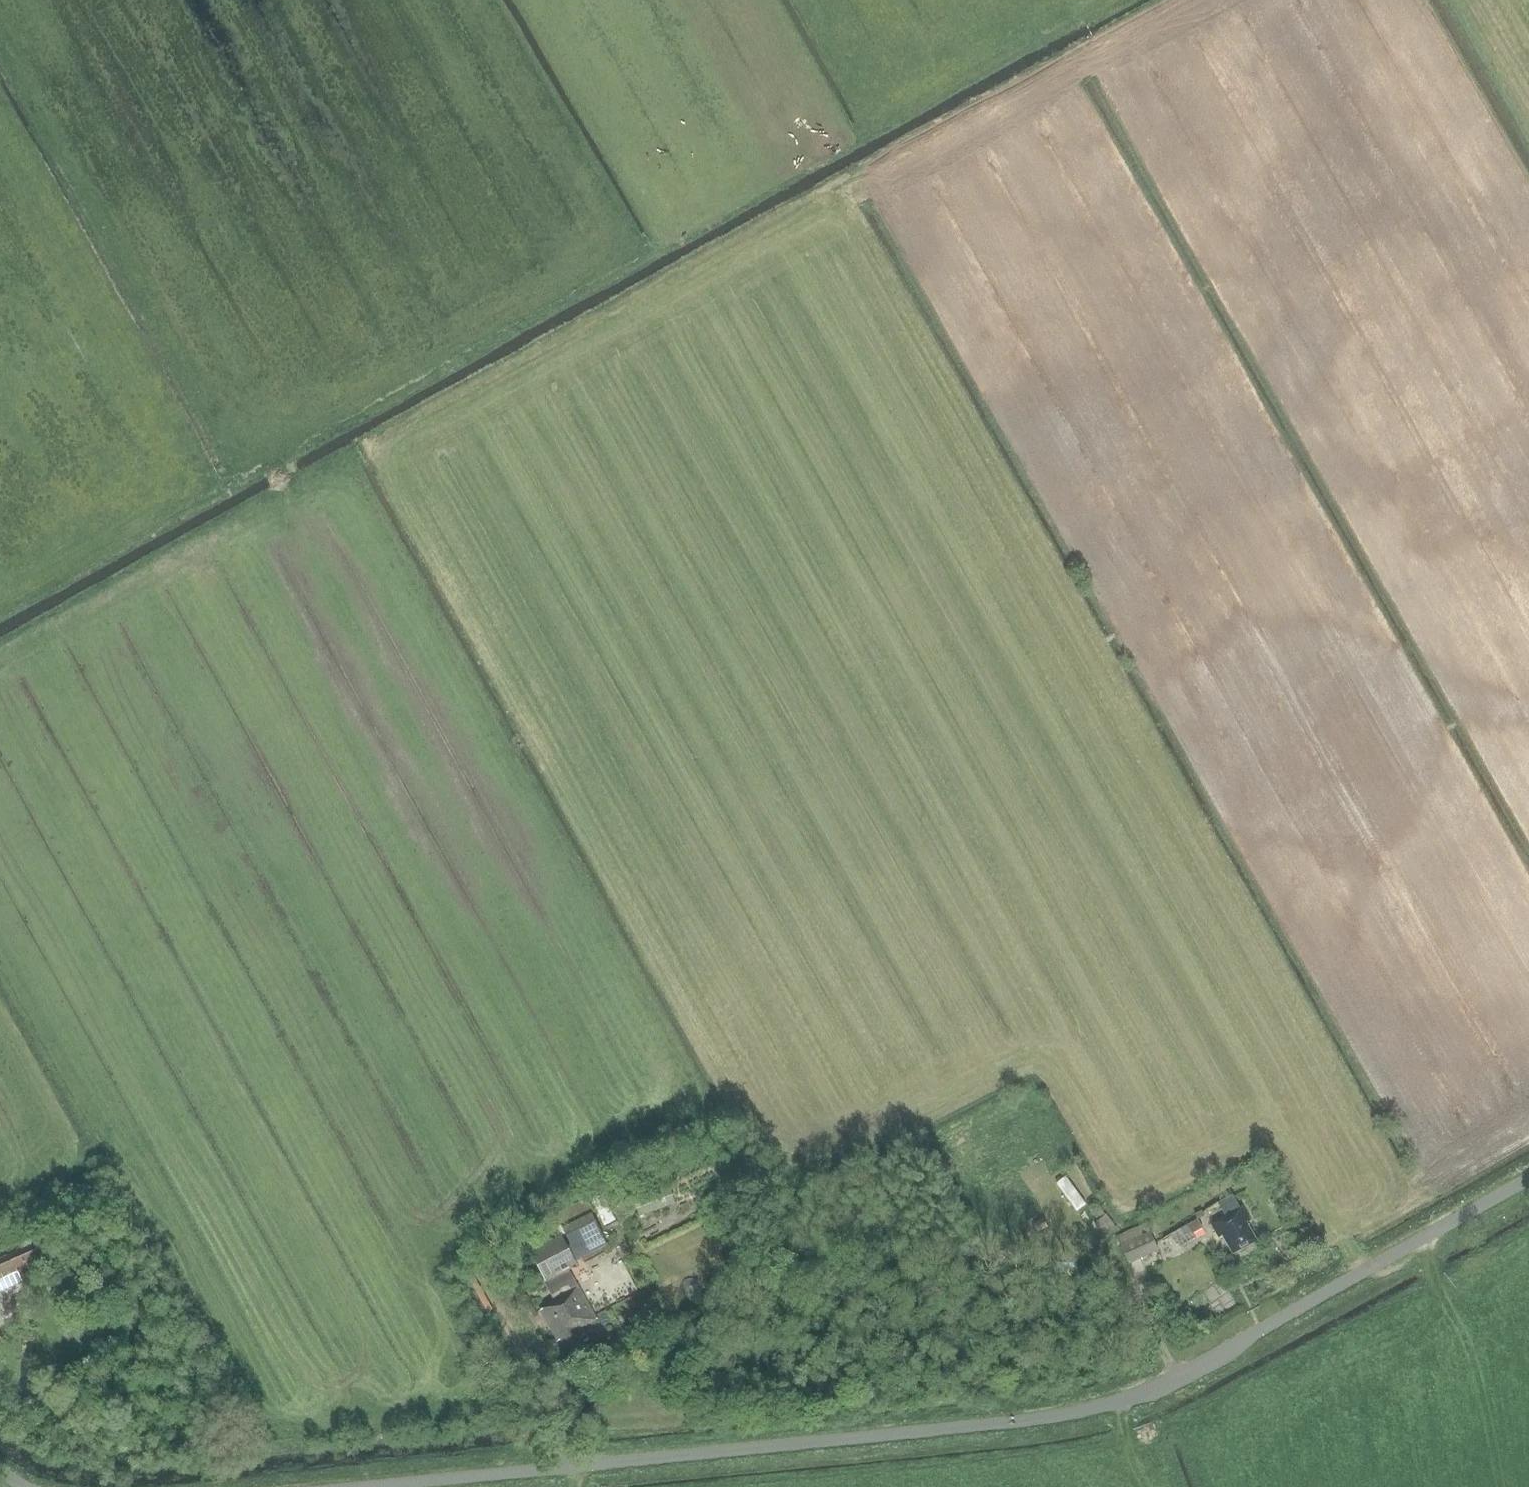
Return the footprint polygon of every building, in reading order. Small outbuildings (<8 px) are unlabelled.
[(1245,1207),(1241,1209),(1233,1194),(1218,1202),(1226,1217),(1212,1225),(1220,1239),(1224,1238),(1234,1257),(1259,1243),(1249,1224),(1253,1222),(1245,1207)] [(605,1225),(616,1220),(603,1195),(592,1200),(605,1225)] [(590,1340),(598,1336),(593,1327),(594,1326),(577,1293),(576,1294),(567,1276),(576,1271),(574,1268),(607,1251),(591,1221),(597,1218),(588,1200),(555,1217),(565,1237),(532,1254),(556,1301),(552,1303),(554,1306),(541,1313),(557,1344),(559,1343),(569,1362),(590,1351),(586,1345),(591,1342),(590,1340)] [(1106,1238),(1116,1231),(1106,1214),(1095,1221),(1106,1238)] [(1044,1220),(1035,1224),(1039,1233),(1048,1228),(1044,1220)] [(1175,1242),(1193,1233),(1194,1235),(1204,1229),(1199,1220),(1171,1236),(1175,1242)] [(1159,1251),(1146,1223),(1117,1236),(1130,1264),(1159,1251)] [(35,1237),(0,1251),(0,1282),(46,1263),(35,1237)]
